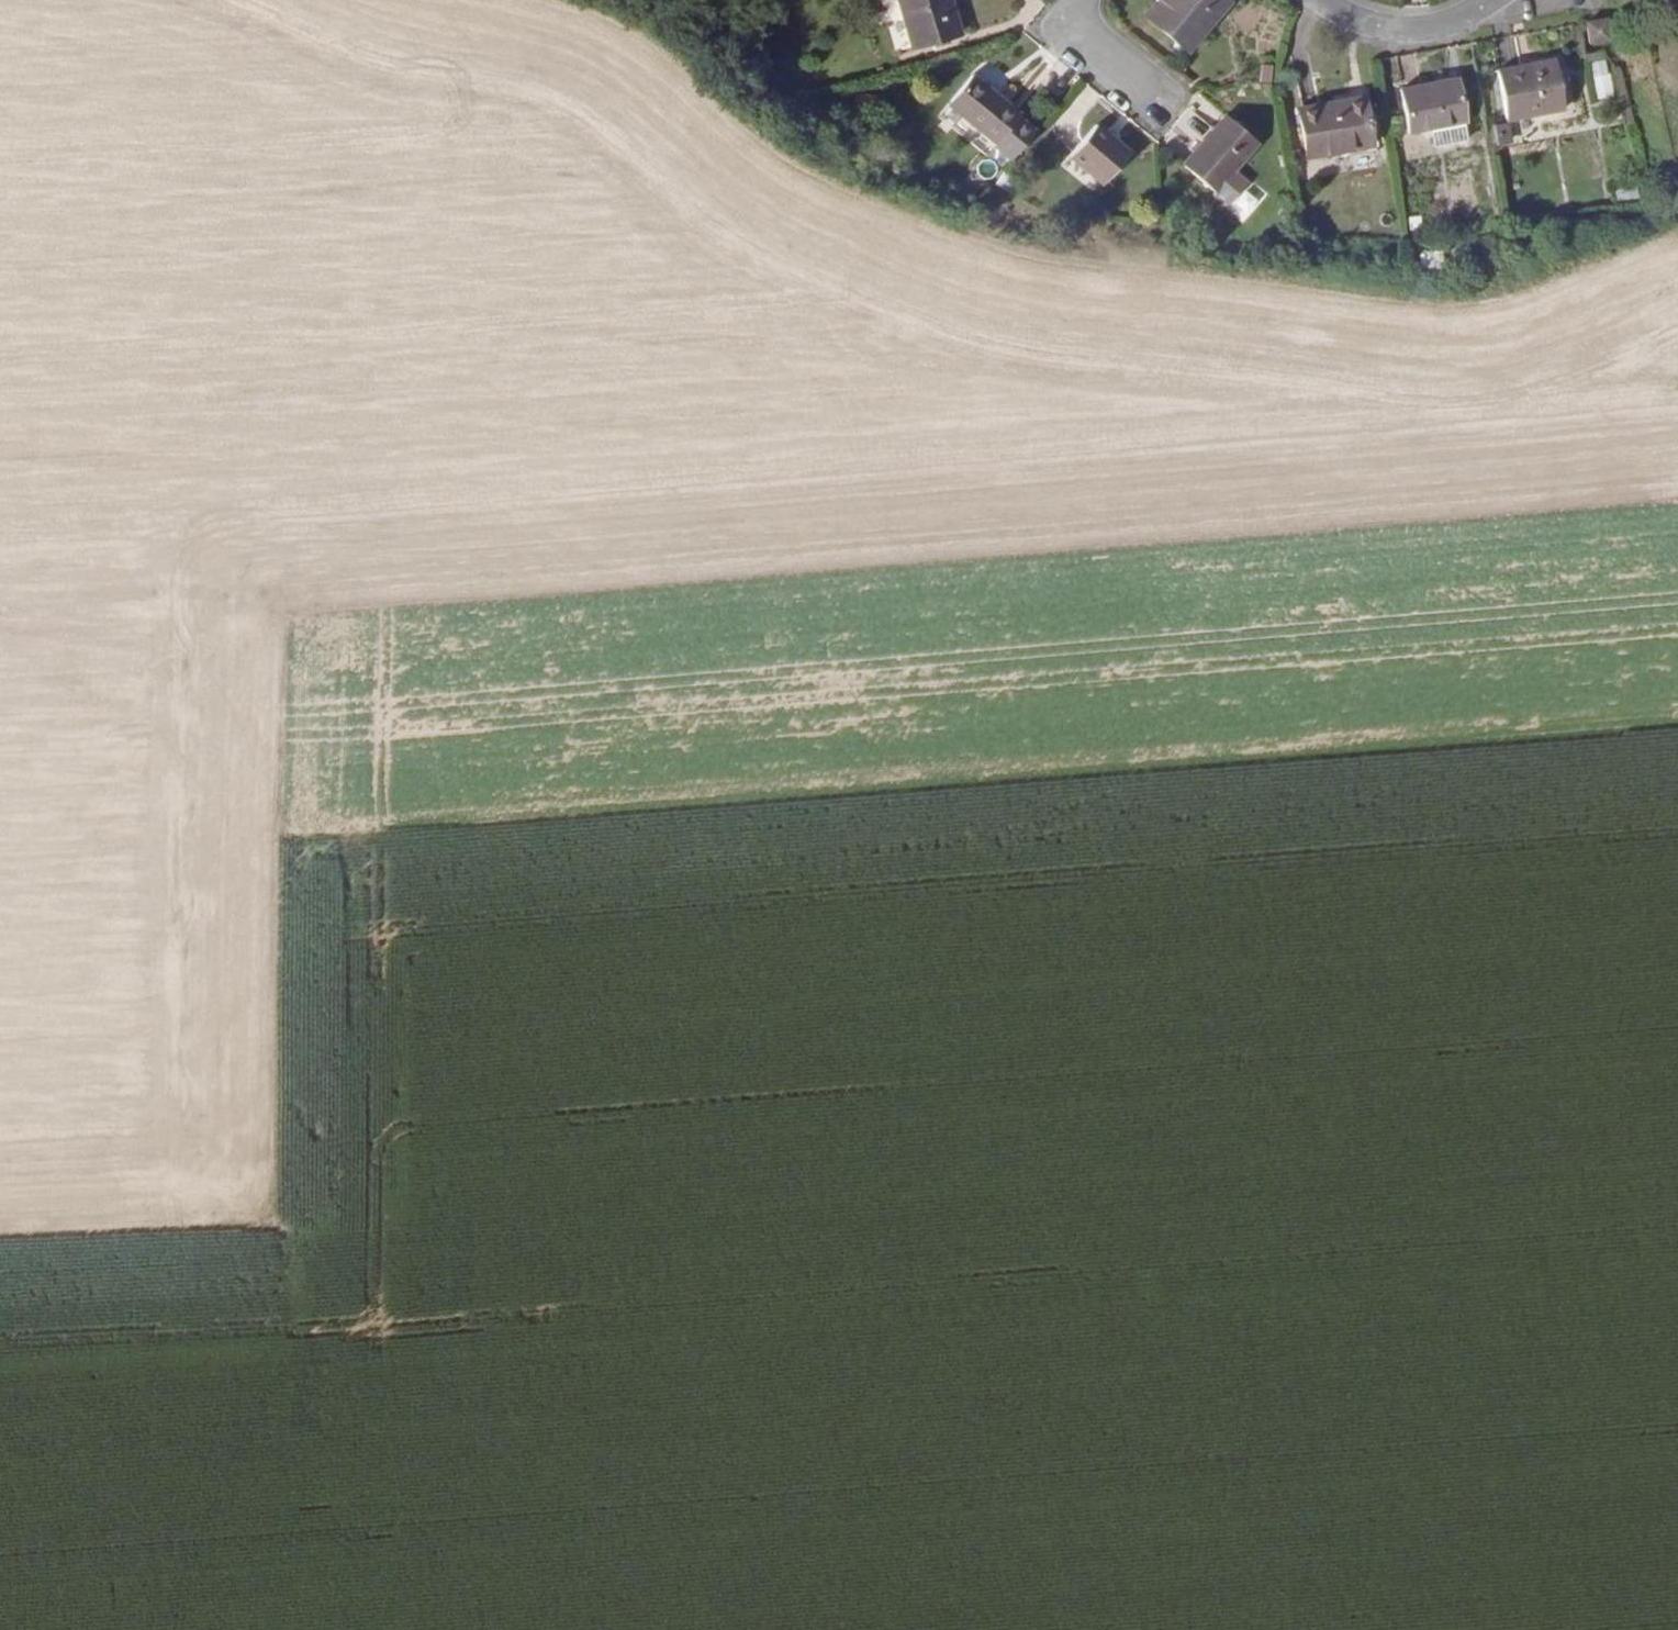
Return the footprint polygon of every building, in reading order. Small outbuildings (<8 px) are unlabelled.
[(913,47),(960,33),(950,0),(899,0),(913,47)] [(1228,0),(1158,0),(1145,16),(1187,51),(1229,1),(1228,0)] [(1608,19),(1586,22),(1590,44),(1611,40),(1608,19)] [(1556,61),(1498,72),(1506,119),(1564,108),(1556,61)] [(971,75),(948,104),(996,144),(994,146),(1012,160),(1035,131),(1018,117),(1020,114),(971,75)] [(1458,79),(1400,90),(1408,133),(1430,129),(1434,146),(1467,139),(1464,123),(1466,122),(1458,79)] [(1364,97),(1298,109),(1307,157),(1373,145),(1364,97)] [(1226,115),(1183,165),(1216,192),(1258,143),(1226,115)] [(1130,154),(1096,125),(1071,155),(1104,184),(1130,154)] [(1617,204),(1641,201),(1639,186),(1615,189),(1617,204)]
